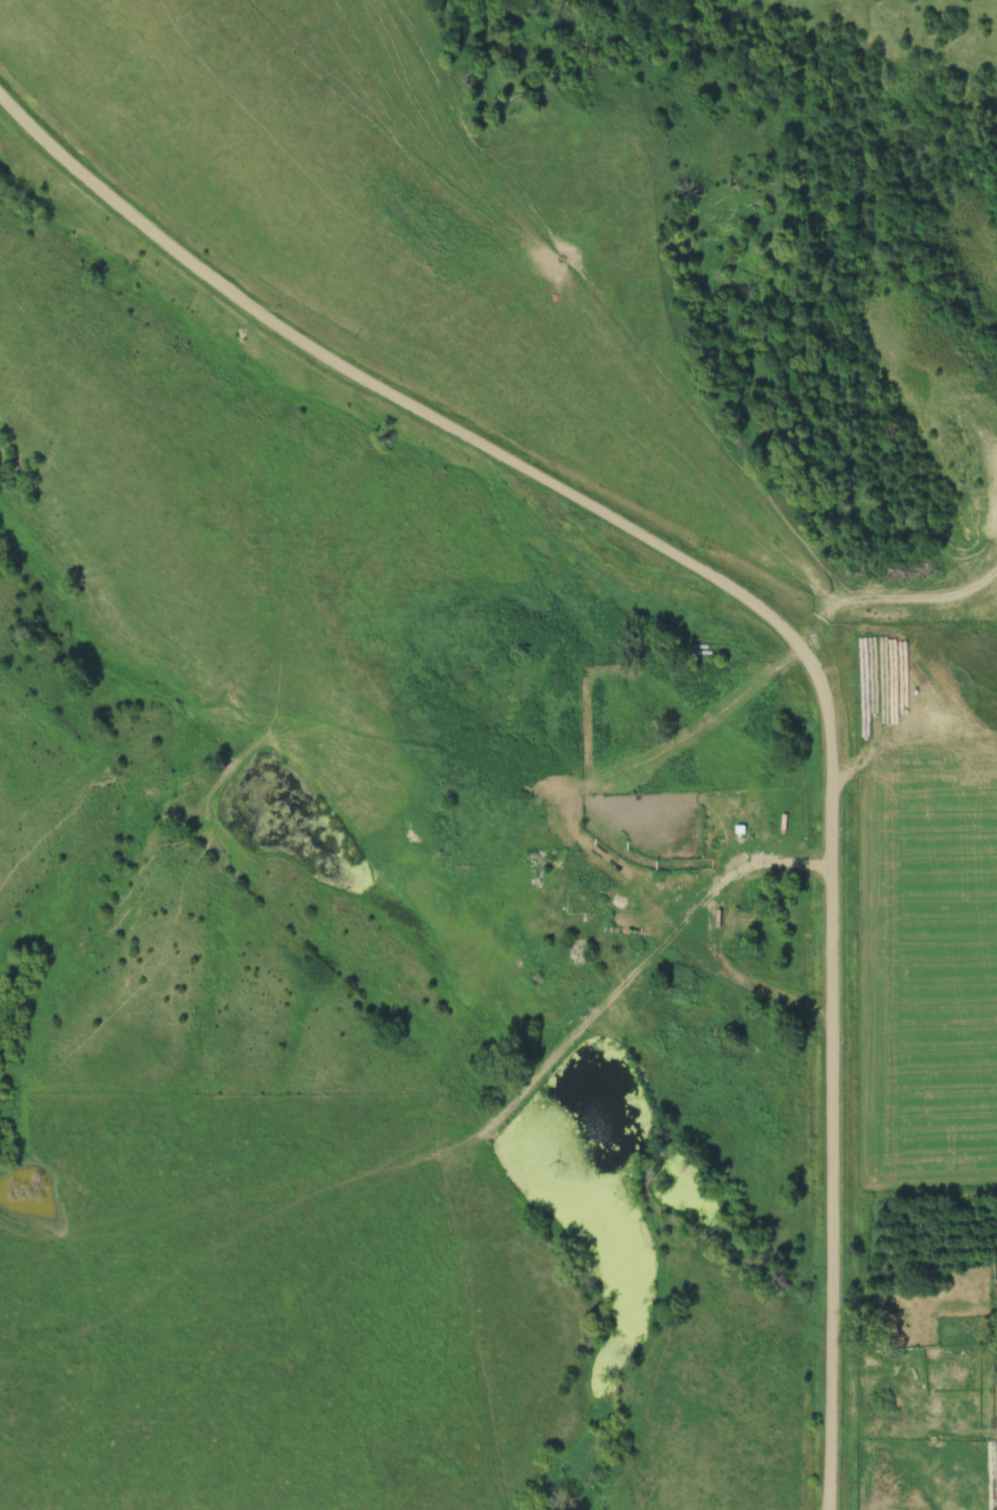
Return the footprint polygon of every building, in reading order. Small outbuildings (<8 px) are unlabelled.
[(591,940),(577,937),(573,956),(587,959),(591,940)]
